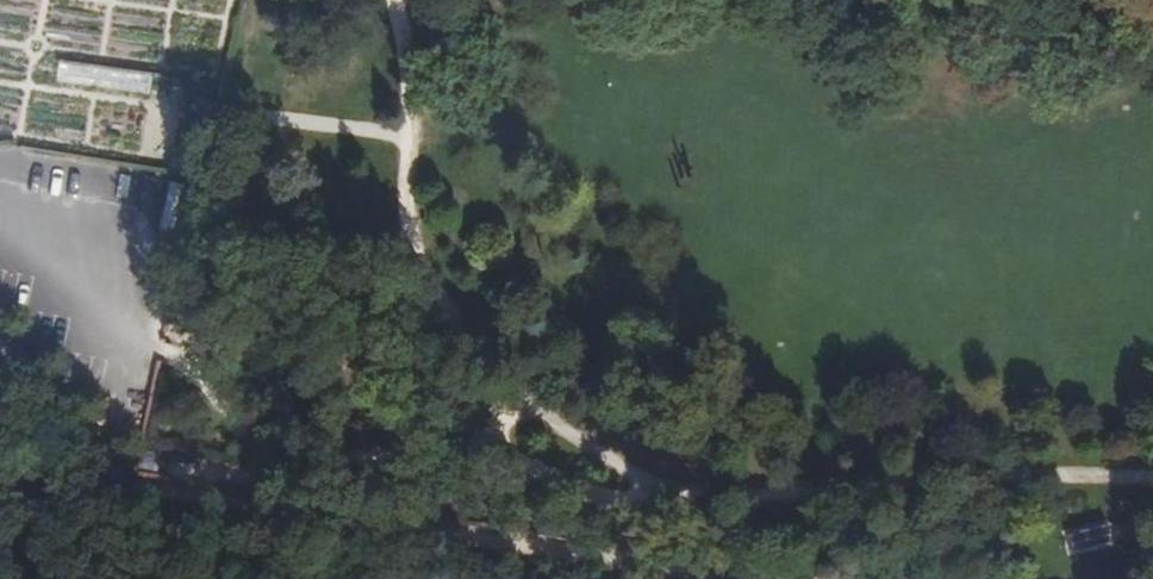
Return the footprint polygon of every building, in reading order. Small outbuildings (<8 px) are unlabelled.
[(190,402),(153,394),(136,475),(172,480),(190,402)] [(1122,547),(1118,530),(1113,512),(1053,528),(1062,563),(1122,547)]
